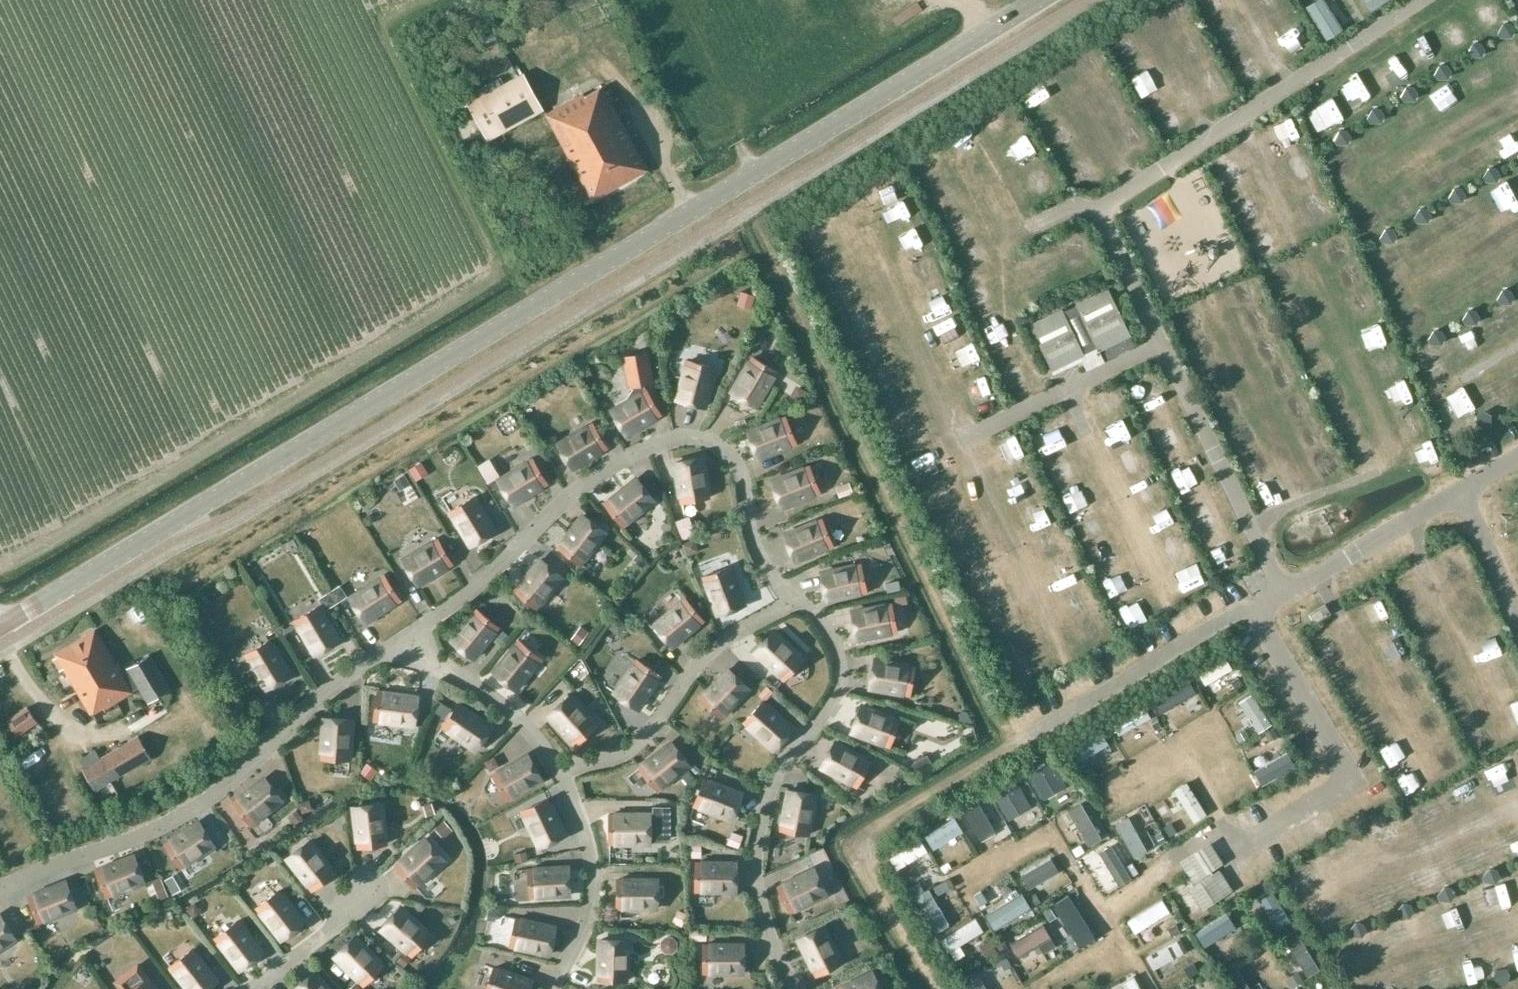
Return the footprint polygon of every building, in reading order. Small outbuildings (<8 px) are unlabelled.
[(1501,22),(1497,32),(1500,37),(1510,36),(1514,28),(1509,22),(1501,22)] [(1471,42),(1466,51),(1470,56),(1480,55),(1483,48),(1479,41),(1471,42)] [(1437,64),(1433,73),(1436,78),(1446,78),(1450,70),(1446,64),(1437,64)] [(540,111),(521,75),(503,85),(500,78),(479,90),(482,96),(470,103),(481,121),(492,115),(502,132),(540,111)] [(1403,86),(1399,95),(1402,100),(1413,99),(1416,92),(1412,85),(1403,86)] [(586,97),(583,91),(545,113),(593,200),(648,170),(603,86),(586,97)] [(1370,108),(1366,117),(1369,122),(1379,122),(1383,114),(1378,108),(1370,108)] [(1336,130),(1332,139),(1335,144),(1346,143),(1349,136),(1345,129),(1336,130)] [(1486,168),(1481,177),(1484,182),(1495,181),(1499,174),(1495,168),(1486,168)] [(1452,188),(1447,197),(1450,202),(1460,202),(1464,195),(1460,188),(1452,188)] [(1417,208),(1412,217),(1415,222),(1426,222),(1430,215),(1426,208),(1417,208)] [(1383,229),(1378,238),(1381,243),(1391,243),(1395,235),(1391,229),(1383,229)] [(1104,360),(1134,346),(1130,336),(1131,335),(1109,288),(1075,304),(1076,305),(1064,311),(1063,308),(1030,324),(1053,371),(1080,358),(1086,371),(1105,362),(1104,360)] [(1500,290),(1496,299),(1499,304),(1509,304),(1513,297),(1509,290),(1500,290)] [(1466,310),(1461,319),(1464,324),(1474,324),(1478,317),(1474,310),(1466,310)] [(1431,331),(1426,340),(1429,345),(1440,345),(1443,337),(1440,331),(1431,331)] [(628,396),(630,399),(612,410),(627,434),(661,414),(647,389),(646,390),(642,383),(652,381),(646,353),(624,357),(630,385),(632,385),(633,389),(628,396)] [(753,356),(733,391),(757,405),(777,371),(753,356)] [(689,358),(678,398),(705,406),(716,366),(689,358)] [(1476,412),(1476,421),(1485,426),(1490,423),(1490,412),(1482,408),(1476,412)] [(786,416),(749,431),(759,457),(796,442),(786,416)] [(593,423),(558,443),(573,467),(607,447),(593,423)] [(682,501),(710,496),(703,457),(675,462),(682,501)] [(499,480),(507,492),(514,504),(548,483),(533,459),(499,480)] [(420,462),(410,468),(416,479),(427,473),(420,462)] [(772,480),(777,492),(783,506),(820,492),(810,465),(772,480)] [(404,472),(394,478),(398,485),(403,486),(410,482),(404,472)] [(471,545),(495,530),(475,496),(480,493),(470,476),(440,493),(451,511),(471,545)] [(637,478),(619,492),(606,503),(623,524),(654,499),(637,478)] [(584,514),(559,546),(582,563),(606,531),(584,514)] [(690,517),(677,522),(683,537),(696,532),(690,517)] [(822,518),(785,533),(796,559),(833,544),(822,518)] [(703,535),(697,537),(700,544),(706,542),(703,535)] [(438,539),(404,559),(418,583),(453,563),(438,539)] [(541,558),(515,589),(537,607),(563,576),(541,558)] [(861,563),(822,572),(828,599),(867,591),(861,563)] [(731,565),(704,575),(718,613),(745,603),(731,565)] [(367,620),(400,598),(385,575),(351,597),(367,620)] [(900,580),(886,583),(887,591),(901,588),(900,580)] [(907,595),(895,597),(896,603),(908,600),(907,595)] [(686,597),(655,623),(673,644),(704,619),(686,597)] [(892,603),(852,611),(858,638),(897,631),(892,603)] [(1331,612),(1325,604),(1310,613),(1315,622),(1331,612)] [(320,605),(296,619),(316,654),(340,639),(320,605)] [(478,609),(452,640),(474,658),(499,627),(478,609)] [(582,624),(572,637),(580,643),(590,630),(582,624)] [(171,689),(150,654),(120,672),(95,629),(56,654),(92,713),(104,706),(105,709),(139,688),(148,703),(171,689)] [(774,630),(755,650),(784,677),(804,657),(774,630)] [(271,639),(246,654),(267,688),(291,674),(271,639)] [(520,640),(494,671),(516,689),(541,658),(520,640)] [(1206,684),(1232,668),(1225,656),(1199,672),(1206,684)] [(638,658),(616,691),(639,707),(661,673),(638,658)] [(915,666),(875,659),(871,687),(910,694),(915,666)] [(729,667),(702,696),(722,715),(749,686),(729,667)] [(775,674),(769,680),(775,686),(781,680),(775,674)] [(1235,688),(1243,683),(1237,674),(1229,679),(1235,688)] [(1163,711),(1195,692),(1188,680),(1155,698),(1163,711)] [(769,685),(761,694),(767,699),(775,690),(769,685)] [(419,696),(379,691),(375,719),(415,724),(419,696)] [(570,695),(549,714),(576,743),(597,725),(570,695)] [(764,702),(745,723),(775,750),(794,729),(764,702)] [(459,703),(443,726),(476,749),(492,726),(459,703)] [(1119,734),(1151,716),(1144,705),(1113,722),(1119,734)] [(27,706),(7,720),(18,735),(37,721),(27,706)] [(903,718),(864,707),(857,734),(895,745),(903,718)] [(353,719),(325,717),(322,757),(351,759),(353,719)] [(1157,719),(1150,723),(1154,730),(1161,726),(1157,719)] [(1108,744),(1100,730),(1070,748),(1078,761),(1108,744)] [(95,791),(152,758),(139,735),(100,757),(95,749),(79,758),(83,767),(82,768),(95,791)] [(672,741),(641,765),(658,787),(690,763),(672,741)] [(836,741),(822,766),(857,785),(871,761),(836,741)] [(528,754),(494,774),(508,798),(542,778),(528,754)] [(368,762),(361,772),(370,779),(378,769),(368,762)] [(266,777),(235,801),(252,824),(283,799),(266,777)] [(705,781),(695,807),(733,821),(743,795),(705,781)] [(789,789),(782,829),(809,834),(816,794),(789,789)] [(548,798),(523,810),(540,846),(565,834),(548,798)] [(359,846),(387,843),(382,803),(354,807),(359,846)] [(612,813),(612,841),(652,841),(652,813),(612,813)] [(200,821),(166,842),(181,866),(215,844),(200,821)] [(426,838),(396,865),(409,880),(416,888),(419,885),(420,886),(446,862),(426,838)] [(313,889),(335,871),(310,840),(288,857),(313,889)] [(1210,871),(1223,862),(1211,842),(1180,861),(1193,882),(1196,879),(1199,883),(1189,889),(1203,910),(1233,890),(1220,870),(1212,875),(1210,871)] [(135,854),(98,869),(108,895),(145,880),(135,854)] [(737,862),(697,862),(696,890),(736,890),(737,862)] [(569,866),(529,868),(531,896),(570,894),(569,866)] [(814,868),(779,886),(791,911),(827,893),(814,868)] [(620,878),(619,906),(659,907),(659,879),(620,878)] [(67,880),(29,895),(40,921),(77,906),(67,880)] [(282,938),(304,921),(280,889),(258,907),(282,938)] [(401,907),(382,928),(413,954),(431,933),(401,907)] [(0,914),(0,948),(16,938),(1,914),(0,914)] [(517,917),(511,945),(550,953),(556,926),(517,917)] [(240,968),(263,951),(238,920),(216,937),(240,968)] [(824,926),(799,938),(817,974),(842,962),(824,926)] [(356,935),(336,955),(364,983),(384,964),(356,935)] [(601,938),(600,978),(628,979),(629,939),(601,938)] [(746,947),(707,940),(701,967),(741,975),(746,947)] [(218,980),(193,948),(171,965),(189,988),(205,988),(218,980)] [(138,964),(116,981),(122,988),(158,988),(138,964)] [(486,988),(529,988),(532,980),(495,966),(486,988)] [(295,988),(331,988),(317,971),(295,988)] [(837,988),(882,988),(873,971),(837,988)]
